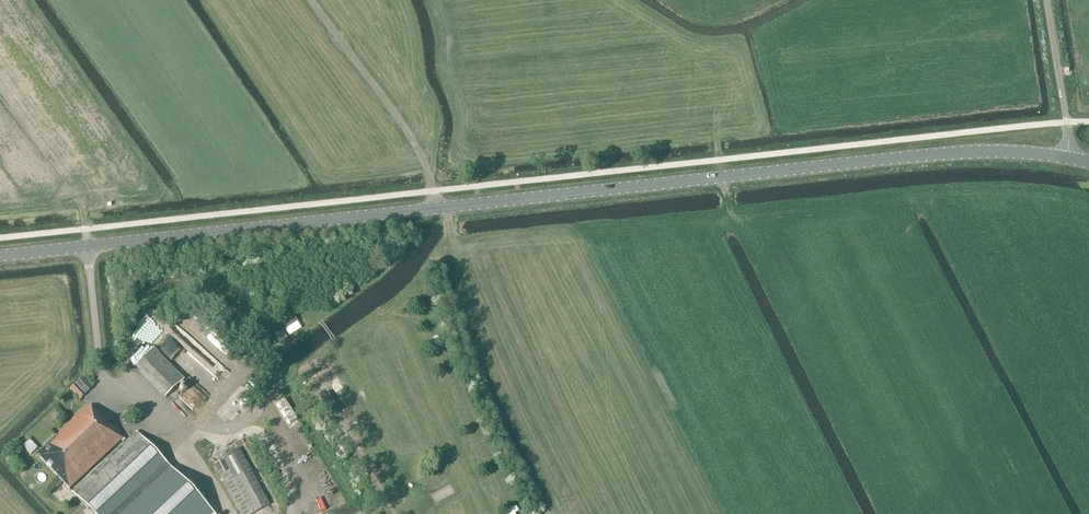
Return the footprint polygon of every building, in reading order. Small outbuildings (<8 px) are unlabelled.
[(261,322),(269,317),(274,315),(269,306),(264,309),(256,314),(261,322)] [(292,315),(271,329),(276,336),(281,333),(295,324),(297,323),(292,315)] [(165,398),(184,379),(154,348),(135,367),(165,398)] [(80,400),(92,388),(82,378),(70,390),(80,400)] [(327,393),(320,398),(332,417),(339,413),(327,393)] [(285,400),(277,404),(289,424),(297,420),(285,400)] [(96,414),(88,406),(36,455),(69,489),(121,441),(122,443),(125,441),(98,413),(96,414)] [(92,513),(212,513),(136,433),(72,493),(92,513)] [(31,453),(38,446),(31,438),(24,445),(31,453)] [(269,506),(238,449),(222,458),(224,460),(214,465),(241,513),(253,513),(269,506)]
